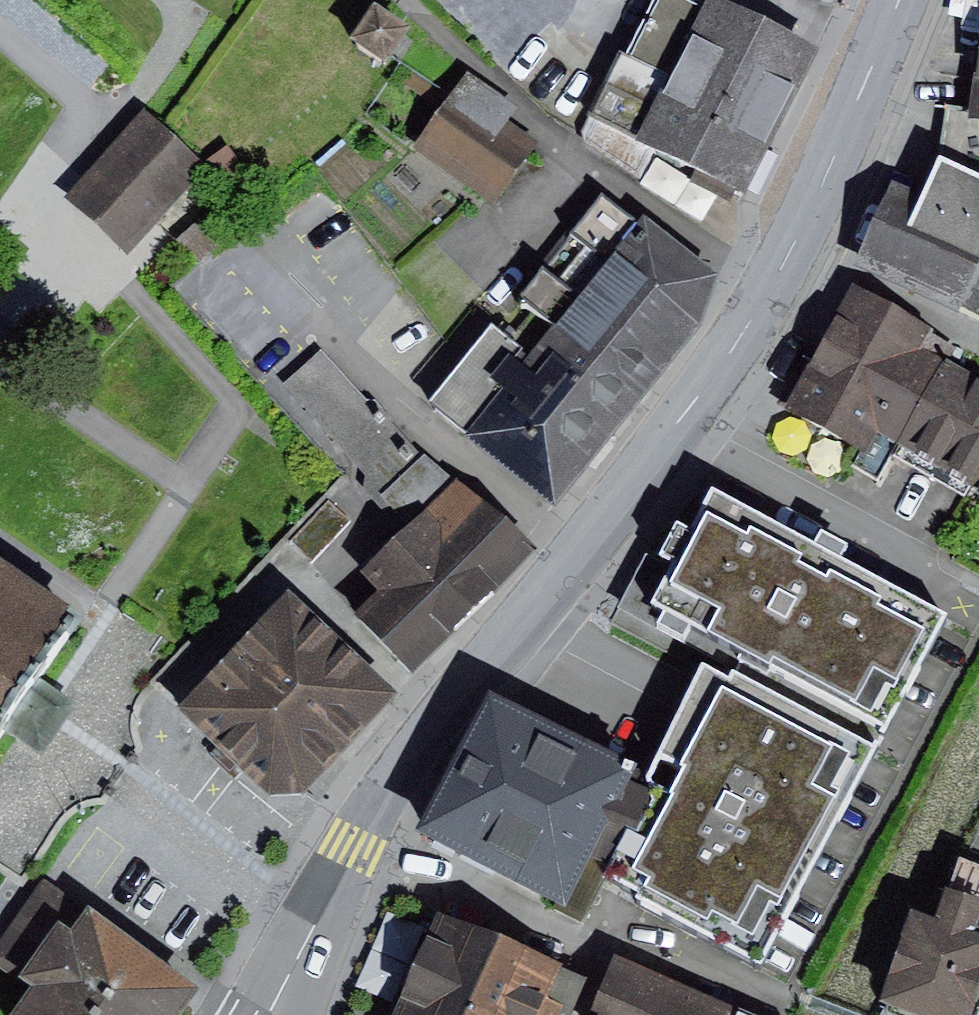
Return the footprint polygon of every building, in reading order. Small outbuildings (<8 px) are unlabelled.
[(698,0),(654,0),(629,51),(778,124),(812,55),(698,0)] [(412,26),(374,1),(349,37),(386,63),(412,26)] [(621,49),(581,130),(583,142),(640,176),(655,148),(745,188),(778,124),(629,51),(621,49)] [(977,49),(968,111),(967,118),(978,120),(978,50),(977,49)] [(468,73),(447,103),(528,159),(540,142),(508,119),(517,107),(468,73)] [(447,103),(417,147),(498,203),(528,159),(447,103)] [(145,107),(65,192),(127,249),(206,163),(145,107)] [(968,111),(945,108),(940,153),(978,171),(978,120),(967,118),(968,111)] [(940,153),(923,190),(892,175),(852,262),(978,321),(978,171),(940,153)] [(521,297),(555,323),(644,395),(703,325),(716,272),(644,212),(637,221),(601,193),(521,297)] [(933,327),(856,283),(786,405),(862,448),(852,466),(879,481),(902,443),(949,358),(956,345),(931,331),(933,327)] [(490,321),(426,400),(556,504),(644,395),(555,323),(530,353),(490,321)] [(400,532),(458,475),(321,349),(284,383),(400,532)] [(949,358),(902,443),(978,485),(978,375),(949,358)] [(379,591),(357,613),(413,669),(533,549),(458,475),(400,532),(361,572),(379,591)] [(826,550),(714,490),(691,531),(675,523),(659,554),(672,561),(650,602),(769,666),(773,658),(887,718),(944,613),(826,550)] [(328,500),(290,540),(313,562),(351,522),(328,500)] [(68,604),(0,557),(0,706),(68,604)] [(290,587),(177,704),(270,795),(308,787),(399,693),(290,587)] [(727,677),(702,663),(649,780),(605,874),(637,889),(633,897),(760,964),(876,745),(732,667),(727,677)] [(638,763),(492,692),(420,830),(556,900),(553,907),(582,922),(605,874),(649,780),(638,763)] [(952,891),(978,900),(978,865),(962,859),(952,891)] [(44,883),(0,949),(0,966),(28,985),(7,1014),(177,1014),(197,986),(44,883)] [(946,889),(937,917),(910,909),(879,1001),(922,1014),(972,1014),(978,993),(978,900),(952,891),(946,889)] [(437,906),(389,1014),(560,1014),(561,1013),(565,1014),(571,1014),(589,972),(437,906)] [(614,953),(589,1014),(756,1014),(614,953)]
